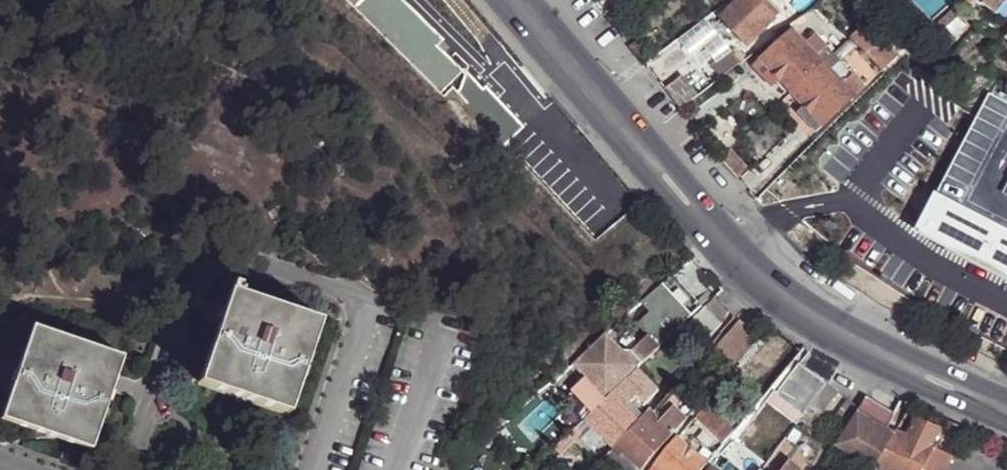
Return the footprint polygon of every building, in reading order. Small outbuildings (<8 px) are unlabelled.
[(443,91),(462,71),(437,47),(444,39),(405,0),(350,0),(443,91)] [(722,16),(745,42),(774,16),(758,0),(738,0),(722,16)] [(999,10),(1005,0),(984,0),(999,10)] [(898,51),(868,20),(854,33),(884,66),(898,51)] [(792,91),(831,54),(824,47),(814,56),(804,45),(791,31),(761,59),(774,74),(792,91)] [(804,45),(814,56),(824,47),(814,35),(804,45)] [(712,65),(719,75),(742,59),(734,48),(712,65)] [(850,76),(831,54),(792,91),(809,110),(823,123),(863,86),(852,74),(850,76)] [(768,79),(774,74),(761,59),(755,65),(768,79)] [(826,156),(850,176),(905,111),(881,91),(826,156)] [(917,229),(1006,278),(1006,103),(990,94),(917,229)] [(823,123),(809,110),(802,116),(816,130),(823,123)] [(675,273),(663,283),(693,316),(705,304),(675,273)] [(561,417),(574,431),(639,367),(686,323),(693,316),(663,283),(644,300),(654,311),(641,322),(652,335),(631,355),(609,332),(595,346),(577,360),(592,377),(569,397),(576,404),(561,417)] [(331,316),(242,286),(208,380),(299,411),(331,316)] [(727,309),(713,295),(705,304),(693,316),(686,323),(703,342),(723,321),(727,309)] [(760,338),(742,322),(714,353),(733,369),(760,338)] [(134,355),(44,325),(12,419),(101,449),(134,355)] [(795,370),(789,366),(765,395),(770,400),(775,393),(803,415),(811,404),(829,382),(802,361),(795,370)] [(614,447),(639,421),(626,407),(632,401),(641,393),(649,401),(660,390),(639,367),(574,431),(588,445),(595,438),(590,432),(595,427),(614,447)] [(839,390),(829,382),(811,404),(822,412),(839,390)] [(725,444),(737,429),(733,426),(745,413),(724,395),(713,408),(709,404),(697,419),(725,444)] [(897,410),(868,396),(861,406),(844,428),(834,443),(867,462),(888,424),(897,410)] [(844,428),(861,406),(849,398),(833,420),(844,428)] [(626,407),(639,421),(645,414),(632,401),(626,407)] [(659,427),(645,414),(639,421),(614,447),(611,450),(619,458),(624,450),(644,469),(690,418),(677,406),(665,420),(659,427)] [(652,407),(645,414),(659,427),(665,420),(652,407)] [(966,427),(949,419),(937,446),(954,453),(966,427)] [(896,429),(873,469),(922,469),(932,448),(930,446),(939,429),(916,420),(907,435),(896,429)] [(888,424),(867,462),(874,466),(896,429),(888,424)] [(571,433),(556,447),(563,454),(578,440),(571,433)] [(709,463),(680,439),(658,464),(665,469),(703,469),(709,463)] [(624,450),(619,458),(631,469),(644,469),(624,450)] [(761,468),(756,465),(754,467),(747,462),(746,464),(741,459),(738,463),(733,460),(725,469),(760,469),(761,468)] [(780,469),(802,469),(790,459),(780,469)]
